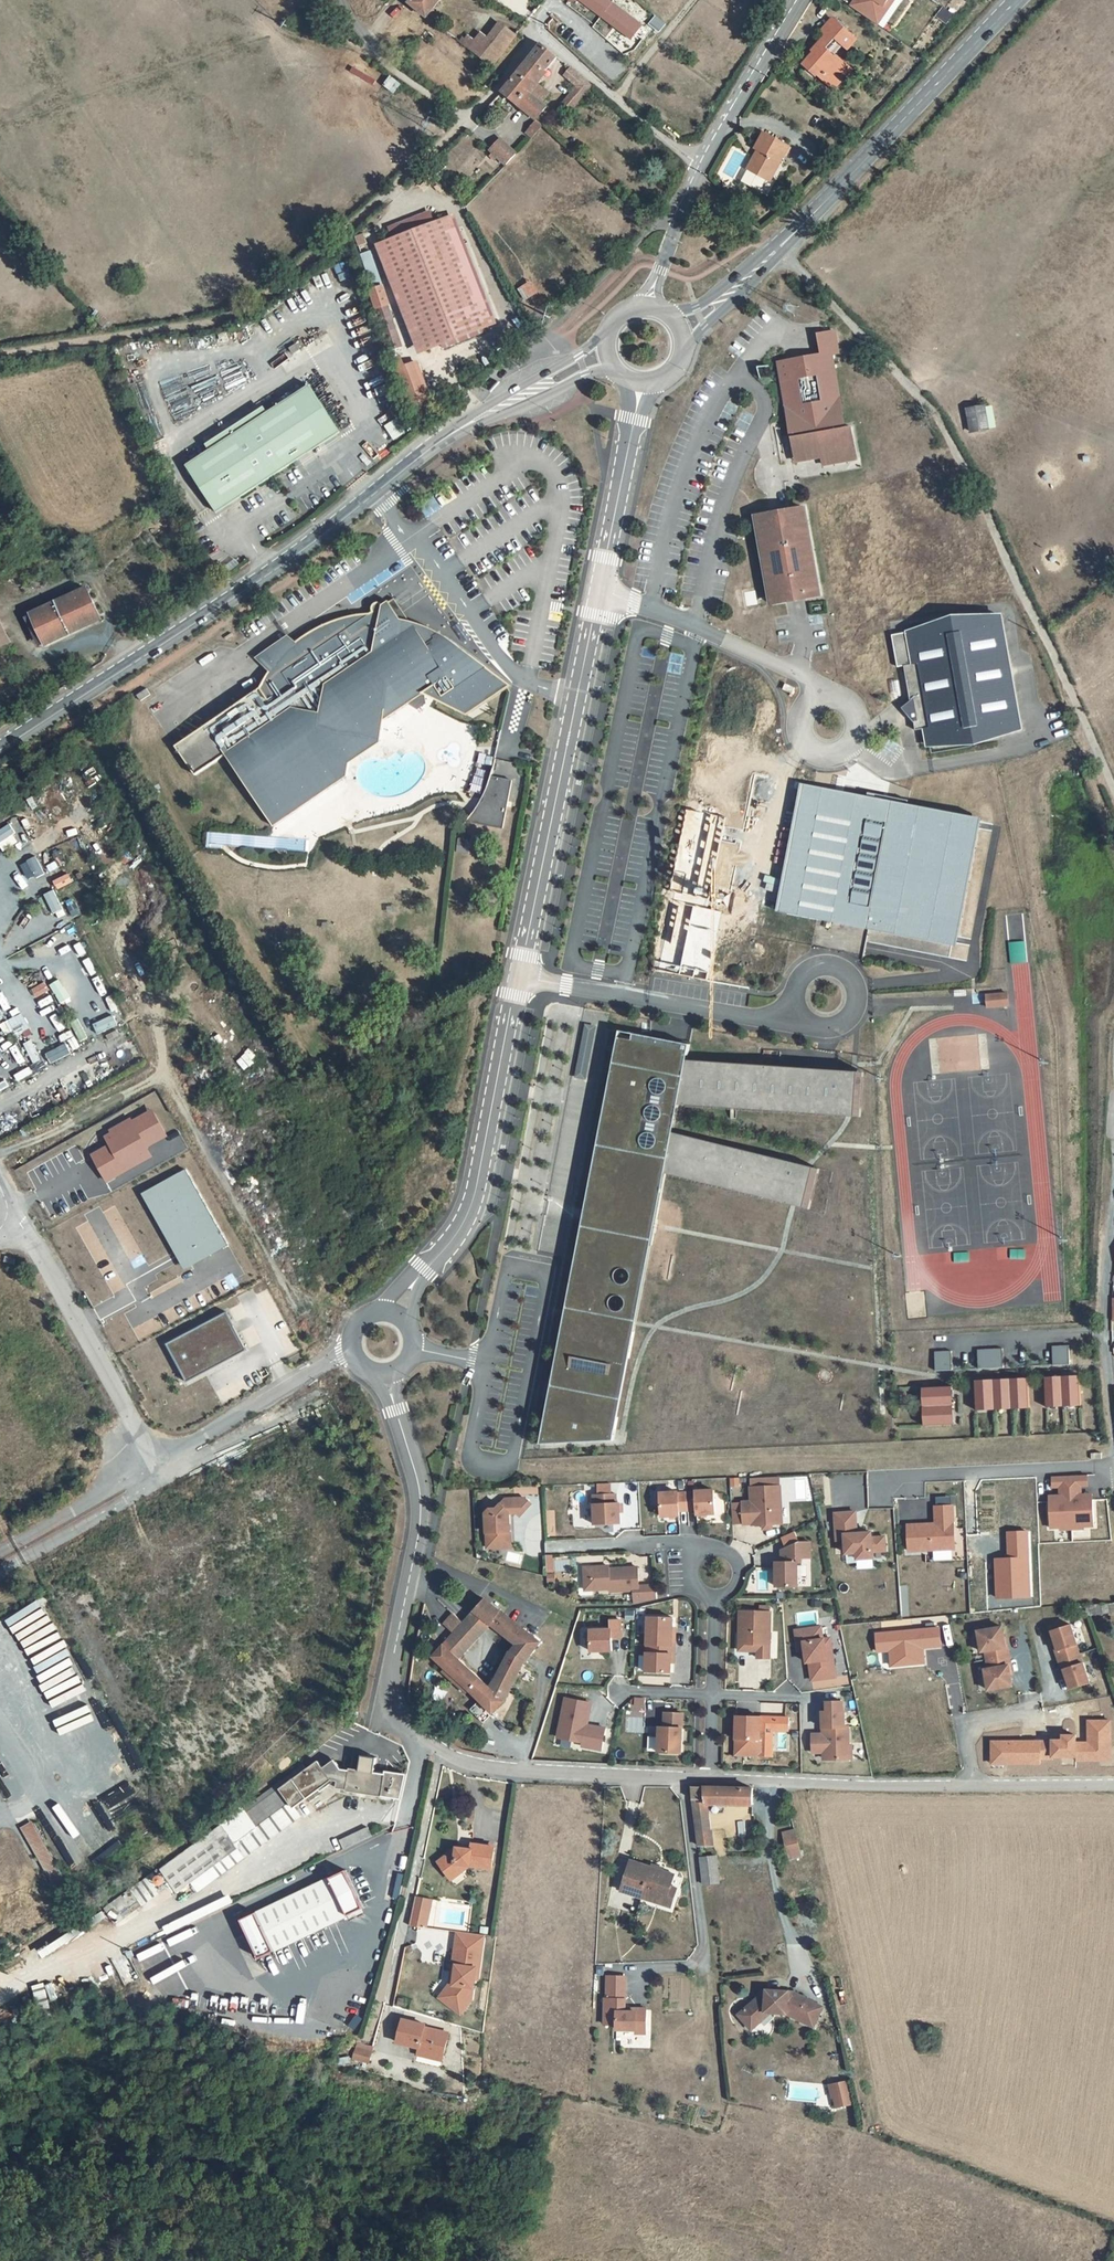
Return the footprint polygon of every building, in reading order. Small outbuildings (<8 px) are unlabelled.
[(410,3),(427,17),(440,0),(412,0),(410,3)] [(611,23),(609,25),(612,28),(614,26),(631,40),(641,26),(607,0),(580,0),(611,23)] [(847,4),(876,25),(894,0),(850,0),(847,4)] [(814,53),(803,65),(817,77),(818,75),(834,90),(852,70),(840,59),(838,57),(836,59),(825,49),(834,39),(847,50),(848,50),(857,40),(832,18),(821,31),(826,36),(812,51),(814,53)] [(468,38),(461,47),(493,71),(516,38),(498,26),(487,40),(482,36),(474,43),(468,38)] [(531,96),(544,107),(551,99),(541,90),(540,91),(537,89),(539,87),(561,62),(546,49),(517,82),(531,96)] [(558,114),(563,119),(571,110),(573,112),(595,88),(574,72),(567,80),(579,91),(558,114)] [(531,96),(517,82),(506,94),(537,122),(548,111),(531,96)] [(534,139),(544,129),(539,125),(529,134),(534,139)] [(753,158),(747,170),(767,181),(777,162),(780,164),(789,146),(764,133),(755,150),(757,151),(761,153),(758,160),(753,158)] [(497,154),(511,167),(519,158),(506,144),(497,154)] [(777,162),(767,181),(770,182),(780,164),(777,162)] [(724,197),(732,203),(736,199),(728,192),(724,197)] [(485,333),(444,224),(387,245),(427,354),(485,333)] [(361,253),(369,284),(379,281),(371,250),(361,253)] [(528,281),(520,286),(527,298),(536,293),(528,281)] [(402,352),(388,308),(390,307),(384,289),(373,292),(392,355),(402,352)] [(831,460),(864,455),(859,423),(850,424),(849,422),(853,421),(852,421),(841,349),(847,348),(844,328),(830,330),(833,350),(829,350),(830,356),(800,361),(799,355),(787,357),(798,429),(805,428),(806,431),(806,433),(807,434),(807,436),(807,437),(808,437),(809,439),(809,440),(810,441),(811,442),(812,443),(813,444),(813,445),(811,447),(812,448),(813,448),(814,449),(815,450),(817,450),(818,451),(819,451),(821,451),(822,452),(824,452),(826,452),(827,452),(828,452),(829,452),(831,460)] [(409,371),(406,363),(396,366),(402,385),(424,378),(421,368),(409,371)] [(424,378),(402,385),(409,406),(418,403),(413,390),(427,386),(424,378)] [(315,388),(273,414),(214,451),(192,464),(219,511),(345,434),(315,388)] [(984,406),(966,409),(970,433),(988,429),(984,406)] [(383,425),(392,439),(405,431),(396,417),(383,425)] [(806,431),(800,432),(803,457),(829,452),(828,452),(827,452),(826,452),(824,452),(822,452),(821,451),(819,451),(818,451),(817,450),(815,450),(814,449),(813,448),(812,448),(811,447),(813,445),(813,444),(812,443),(811,442),(810,441),(809,440),(809,439),(808,437),(807,437),(807,436),(807,434),(806,433),(806,431)] [(763,510),(778,600),(792,598),(791,590),(810,587),(811,595),(826,593),(811,502),(797,504),(798,513),(792,514),(791,511),(785,512),(786,515),(779,516),(778,507),(763,510)] [(797,504),(778,507),(779,516),(786,515),(785,512),(791,511),(792,514),(798,513),(797,504)] [(92,585),(38,609),(49,639),(103,617),(92,585)] [(791,590),(792,598),(811,595),(810,587),(791,590)] [(224,755),(268,825),(335,783),(351,758),(365,750),(389,714),(424,692),(460,716),(502,690),(507,682),(401,612),(392,597),(369,611),(382,591),(297,643),(286,636),(254,655),(266,673),(252,693),(172,743),(192,775),(224,755)] [(9,632),(0,607),(0,636),(9,632)] [(933,742),(1025,727),(1006,613),(914,628),(919,661),(909,662),(915,699),(909,704),(918,716),(920,727),(930,725),(933,742)] [(790,679),(788,685),(797,689),(800,684),(790,679)] [(150,689),(146,683),(137,689),(141,695),(150,689)] [(490,766),(474,796),(465,810),(501,814),(510,768),(490,766)] [(779,906),(789,909),(816,781),(805,779),(779,906)] [(870,925),(868,937),(952,955),(954,942),(980,815),(912,801),(912,797),(872,789),(871,792),(847,787),(816,781),(789,909),(819,915),(870,925)] [(980,815),(954,942),(959,943),(985,816),(980,815)] [(27,839),(19,822),(0,830),(8,848),(27,839)] [(34,876),(41,874),(36,857),(29,859),(34,876)] [(51,914),(61,909),(52,891),(42,896),(51,914)] [(987,993),(988,1005),(1010,1003),(1009,991),(987,993)] [(586,1016),(575,1071),(586,1073),(597,1019),(586,1016)] [(620,1024),(594,1154),(664,1168),(664,1167),(789,1200),(796,1201),(809,1205),(819,1164),(810,1162),(799,1159),(672,1126),(678,1099),(841,1112),(853,1113),(862,1113),(865,1068),(857,1068),(845,1067),(687,1054),(691,1039),(620,1024)] [(95,1142),(80,1151),(99,1185),(148,1156),(140,1142),(159,1130),(143,1102),(90,1133),(95,1142)] [(664,1168),(594,1154),(578,1229),(607,1235),(592,1306),(564,1300),(562,1310),(590,1316),(632,1325),(633,1322),(653,1225),(664,1168)] [(184,1170),(140,1194),(183,1271),(227,1246),(184,1170)] [(578,1229),(564,1300),(592,1306),(607,1235),(578,1229)] [(7,1257),(9,1251),(0,1249),(0,1255),(7,1257)] [(135,1331),(139,1339),(232,1290),(225,1276),(165,1308),(167,1312),(156,1318),(154,1319),(155,1320),(135,1331)] [(216,1307),(156,1340),(178,1383),(203,1368),(238,1347),(220,1314),(216,1307)] [(540,1419),(536,1436),(573,1435),(610,1434),(632,1325),(590,1316),(562,1310),(540,1419)] [(1051,1344),(1051,1363),(1068,1363),(1067,1343),(1051,1344)] [(976,1346),(976,1365),(1001,1364),(1001,1345),(976,1346)] [(933,1347),(933,1366),(950,1365),(949,1346),(933,1347)] [(1042,1374),(1043,1405),(1078,1404),(1077,1373),(1042,1374)] [(972,1376),(973,1406),(1026,1405),(1025,1375),(972,1376)] [(308,1393),(316,1388),(311,1378),(302,1383),(308,1393)] [(919,1382),(920,1421),(951,1420),(950,1381),(919,1382)] [(775,1481),(780,1481),(779,1470),(750,1471),(750,1482),(775,1481)] [(1050,1498),(1051,1525),(1096,1523),(1095,1496),(1082,1497),(1082,1492),(1082,1482),(1089,1482),(1088,1472),(1054,1473),(1055,1484),(1062,1483),(1062,1493),(1062,1498),(1050,1498)] [(596,1490),(609,1489),(609,1477),(595,1478),(596,1490)] [(742,1497),(743,1514),(751,1514),(752,1519),(752,1520),(763,1520),(771,1519),(782,1519),(781,1504),(775,1504),(775,1481),(750,1482),(751,1497),(742,1497)] [(686,1488),(687,1505),(696,1505),(696,1510),(714,1509),(713,1485),(695,1486),(695,1488),(686,1488)] [(660,1488),(661,1512),(679,1511),(678,1506),(687,1505),(686,1488),(678,1488),(677,1487),(660,1488)] [(592,1520),(619,1519),(618,1498),(615,1498),(614,1489),(609,1489),(596,1490),(591,1490),(592,1520)] [(485,1537),(509,1535),(508,1508),(508,1507),(511,1504),(515,1508),(519,1511),(530,1499),(523,1493),(504,1493),(495,1503),(488,1503),(484,1507),(485,1537)] [(743,1514),(742,1497),(731,1497),(732,1519),(743,1519),(743,1514)] [(910,1548),(956,1545),(954,1502),(936,1503),(937,1520),(909,1522),(910,1548)] [(837,1536),(846,1535),(846,1549),(857,1548),(858,1554),(874,1554),(873,1547),(886,1547),(886,1533),(873,1533),(872,1528),(865,1528),(858,1529),(858,1526),(857,1507),(836,1508),(837,1536)] [(1007,1533),(1008,1559),(995,1559),(996,1598),(1029,1596),(1026,1532),(1007,1533)] [(776,1557),(776,1582),(798,1582),(798,1558),(801,1558),(801,1553),(811,1554),(811,1538),(800,1538),(782,1545),(782,1557),(776,1557)] [(589,1562),(590,1585),(608,1584),(608,1586),(632,1585),(637,1585),(637,1580),(636,1562),(607,1564),(604,1564),(604,1561),(589,1562)] [(582,1562),(583,1585),(590,1585),(589,1562),(582,1562)] [(637,1585),(632,1585),(633,1598),(634,1598),(656,1593),(655,1580),(637,1580),(637,1585)] [(492,1709),(501,1699),(505,1690),(519,1659),(532,1632),(483,1595),(474,1606),(468,1613),(481,1621),(486,1616),(490,1619),(488,1623),(510,1637),(504,1650),(509,1653),(490,1686),(459,1657),(443,1642),(432,1654),(492,1709)] [(1095,1603),(1097,1615),(1112,1612),(1109,1600),(1095,1603)] [(1088,1605),(1091,1616),(1097,1615),(1095,1603),(1088,1605)] [(757,1646),(756,1653),(769,1653),(770,1607),(739,1606),(738,1638),(757,1639),(757,1646)] [(647,1611),(644,1666),(669,1667),(669,1657),(670,1649),(673,1649),(674,1631),(670,1631),(671,1622),(671,1613),(647,1611)] [(481,1621),(468,1613),(464,1618),(453,1630),(443,1642),(459,1657),(488,1623),(490,1619),(486,1616),(481,1621)] [(446,1623),(453,1630),(464,1618),(456,1613),(446,1623)] [(611,1645),(611,1631),(620,1631),(620,1614),(610,1614),(611,1623),(590,1623),(590,1645),(611,1645)] [(795,1626),(797,1638),(803,1637),(804,1644),(806,1657),(809,1657),(811,1675),(835,1672),(833,1653),(827,1654),(824,1634),(822,1634),(821,1622),(795,1626)] [(1073,1623),(1053,1629),(1059,1649),(1057,1649),(1062,1669),(1064,1668),(1070,1688),(1090,1683),(1084,1662),(1083,1662),(1078,1644),(1079,1644),(1073,1623)] [(879,1648),(892,1647),(892,1654),(908,1653),(909,1661),(926,1660),(924,1644),(943,1643),(942,1625),(878,1630),(879,1648)] [(1006,1625),(981,1628),(984,1649),(988,1648),(990,1666),(986,1667),(989,1688),(1014,1684),(1011,1664),(1013,1664),(1011,1645),(1009,1645),(1006,1625)] [(824,1634),(827,1654),(833,1653),(830,1633),(824,1634)] [(422,1646),(415,1640),(412,1654),(420,1656),(422,1646)] [(908,1653),(892,1654),(893,1662),(909,1661),(908,1653)] [(582,1718),(583,1714),(586,1715),(590,1697),(564,1692),(556,1731),(581,1736),(580,1740),(599,1744),(604,1723),(585,1719),(582,1718)] [(824,1747),(824,1754),(851,1754),(851,1740),(848,1741),(848,1722),(844,1722),(844,1706),(843,1706),(843,1696),(826,1697),(826,1706),(822,1706),(822,1729),(812,1732),(812,1747),(824,1747)] [(477,1700),(470,1706),(483,1718),(490,1712),(477,1700)] [(658,1721),(657,1746),(680,1747),(682,1708),(664,1707),(663,1721),(658,1721)] [(760,1711),(735,1711),(734,1750),(759,1751),(759,1729),(760,1711)] [(1051,1757),(1076,1756),(1076,1761),(1110,1760),(1109,1721),(1088,1722),(1088,1742),(1075,1743),(1075,1735),(1061,1735),(1061,1740),(1050,1740),(1051,1757)] [(1045,1758),(1045,1742),(992,1742),(992,1764),(1039,1763),(1039,1758),(1045,1758)] [(339,1770),(330,1758),(325,1762),(334,1774),(332,1775),(334,1778),(337,1776),(339,1770)] [(334,1774),(325,1762),(319,1767),(314,1760),(265,1796),(260,1790),(238,1806),(242,1812),(164,1868),(178,1887),(202,1870),(209,1878),(220,1871),(214,1863),(234,1848),(256,1833),(262,1840),(296,1816),(289,1806),(327,1779),(332,1775),(334,1774)] [(343,1790),(344,1790),(378,1795),(381,1775),(347,1768),(347,1772),(339,1770),(337,1776),(334,1778),(333,1787),(343,1789),(343,1790)] [(691,1785),(694,1816),(708,1815),(707,1806),(749,1805),(750,1787),(691,1785)] [(695,1828),(709,1826),(708,1815),(694,1816),(695,1828)] [(60,1878),(29,1822),(16,1828),(48,1884),(60,1878)] [(794,1822),(785,1824),(786,1831),(796,1829),(794,1822)] [(695,1828),(697,1845),(711,1843),(709,1826),(695,1828)] [(367,1828),(338,1839),(342,1849),(371,1837),(367,1828)] [(789,1843),(799,1842),(796,1829),(786,1831),(789,1843)] [(234,1848),(241,1856),(262,1840),(256,1833),(234,1848)] [(470,1846),(454,1844),(440,1853),(451,1872),(467,1862),(491,1866),(493,1843),(471,1840),(470,1846)] [(800,1849),(799,1842),(789,1843),(791,1851),(800,1849)] [(665,1896),(670,1886),(676,1872),(645,1861),(637,1857),(625,1883),(646,1892),(647,1889),(665,1896)] [(712,1857),(700,1858),(703,1883),(715,1882),(712,1857)] [(388,1893),(395,1894),(398,1877),(391,1875),(388,1893)] [(344,1914),(324,1876),(255,1912),(275,1950),(344,1914)] [(647,1895),(648,1895),(668,1903),(675,1888),(670,1886),(665,1896),(647,1889),(646,1892),(645,1893),(645,1895),(647,1895)] [(176,1921),(179,1927),(222,1906),(219,1900),(176,1921)] [(413,1906),(410,1923),(427,1926),(430,1909),(413,1906)] [(453,1983),(446,1992),(464,2007),(471,1998),(474,1978),(478,1978),(484,1934),(458,1930),(455,1951),(458,1951),(453,1983)] [(458,1951),(455,1951),(450,1982),(439,1995),(459,2012),(464,2007),(446,1992),(453,1983),(458,1951)] [(610,1997),(607,1998),(607,2023),(619,2024),(619,2028),(637,2029),(636,2023),(648,2023),(648,2008),(627,2007),(627,1975),(610,1975),(610,1997)] [(734,2011),(744,2024),(762,2011),(785,2013),(809,2030),(821,2012),(792,1992),(765,1989),(734,2011)] [(429,2027),(403,2019),(395,2043),(419,2050),(419,2053),(441,2059),(447,2038),(426,2032),(429,2027)] [(352,2059),(369,2063),(373,2045),(355,2042),(352,2059)] [(393,2050),(417,2057),(419,2053),(419,2050),(395,2043),(393,2050)] [(850,2104),(845,2082),(830,2085),(834,2107),(850,2104)]
